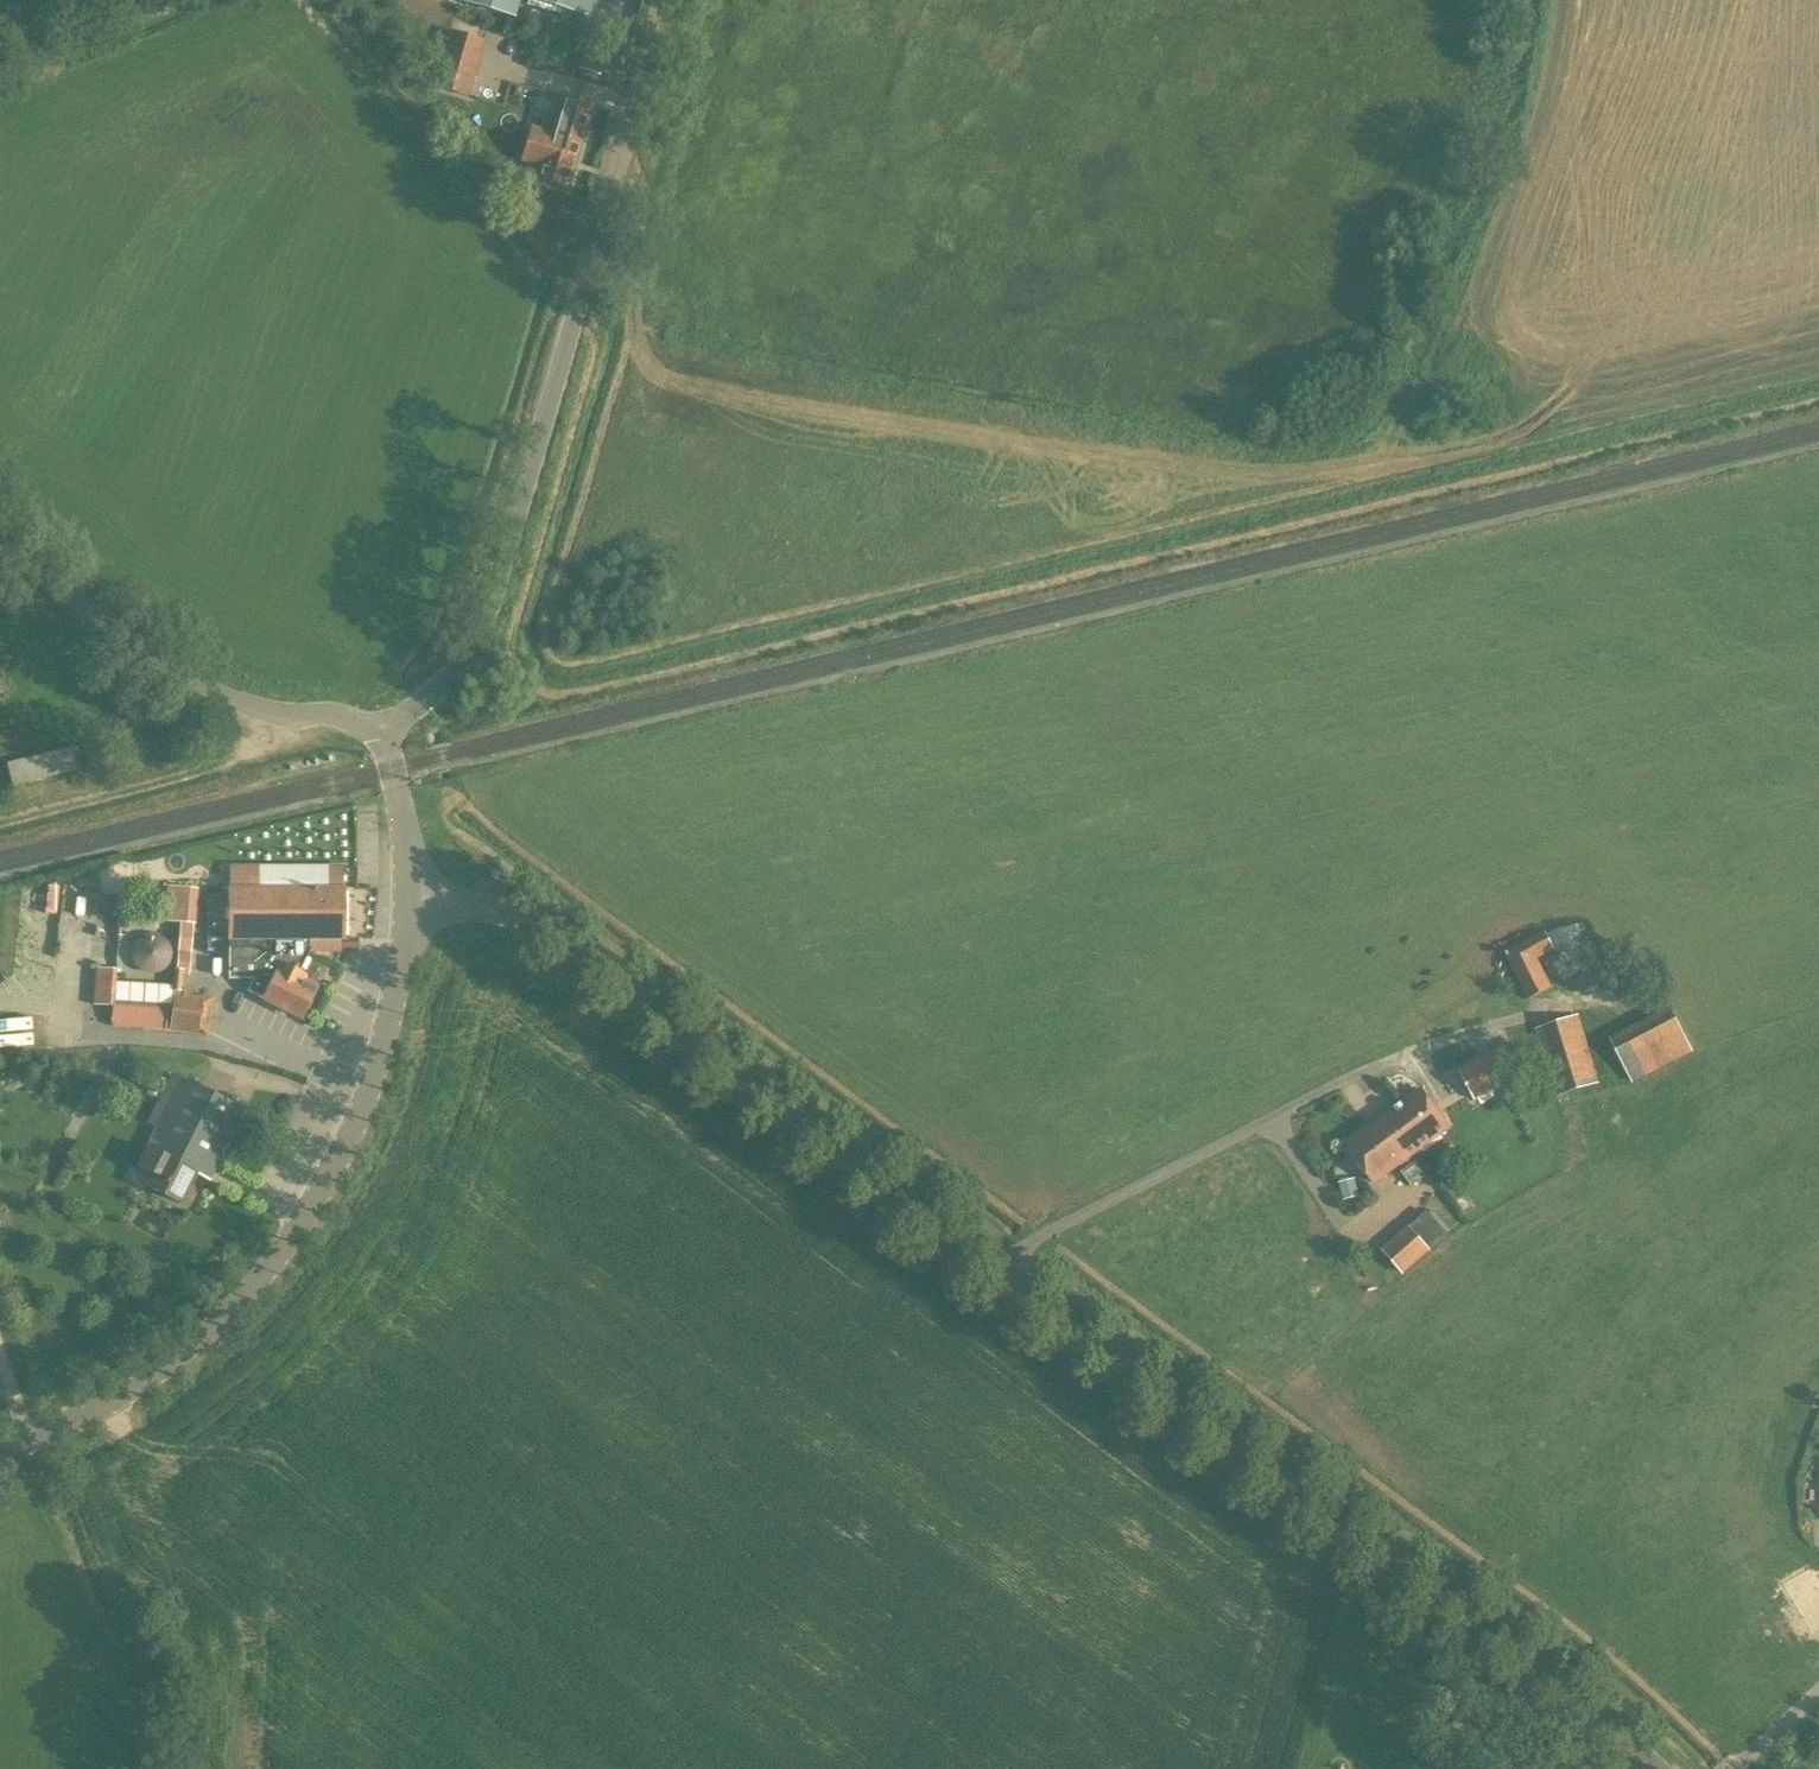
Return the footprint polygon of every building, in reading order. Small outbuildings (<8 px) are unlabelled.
[(514,18),(519,0),(454,0),(514,18)] [(588,16),(593,0),(533,0),(588,16)] [(449,31),(433,88),(469,98),(485,40),(449,31)] [(590,43),(580,67),(598,74),(608,50),(590,43)] [(535,178),(567,188),(593,106),(565,97),(554,134),(532,127),(522,160),(539,166),(535,178)] [(86,744),(7,763),(12,787),(92,768),(86,744)] [(230,867),(230,888),(229,978),(254,978),(248,992),(264,1001),(282,964),(299,973),(300,972),(311,951),(340,951),(358,951),(358,939),(352,939),(344,939),(344,888),(343,867),(230,867)] [(197,888),(167,885),(164,921),(181,922),(178,951),(190,952),(192,923),(194,923),(197,888)] [(1555,950),(1546,931),(1506,952),(1528,1000),(1553,987),(1538,958),(1555,950)] [(173,1005),(113,1002),(111,1026),(169,1030),(208,1037),(213,998),(181,994),(183,976),(188,976),(191,953),(178,952),(177,970),(173,970),(172,994),(174,994),(173,1005)] [(299,973),(282,964),(264,1001),(302,1019),(318,987),(305,980),(307,976),(300,972),(299,973)] [(109,970),(95,969),(93,1006),(107,1007),(109,970)] [(12,999),(0,999),(0,1009),(12,1009),(12,999)] [(1609,1038),(1631,1081),(1692,1049),(1670,1006),(1609,1038)] [(1535,1028),(1555,1096),(1599,1083),(1579,1015),(1535,1028)] [(1500,1046),(1458,1071),(1475,1101),(1518,1076),(1500,1046)] [(147,1185),(181,1202),(195,1174),(211,1182),(246,1110),(173,1073),(146,1122),(157,1128),(147,1147),(149,1148),(139,1167),(153,1174),(147,1185)] [(1421,1088),(1394,1108),(1407,1126),(1397,1133),(1412,1154),(1449,1127),(1421,1088)] [(1407,1126),(1394,1108),(1346,1144),(1374,1183),(1412,1154),(1397,1133),(1407,1126)] [(1413,1163),(1401,1171),(1412,1186),(1423,1177),(1413,1163)] [(1408,1226),(1383,1249),(1381,1251),(1404,1276),(1431,1251),(1430,1250),(1448,1235),(1427,1212),(1409,1227),(1408,1226)] [(1788,1587),(1805,1618),(1818,1610),(1818,1586),(1812,1574),(1788,1587)]
